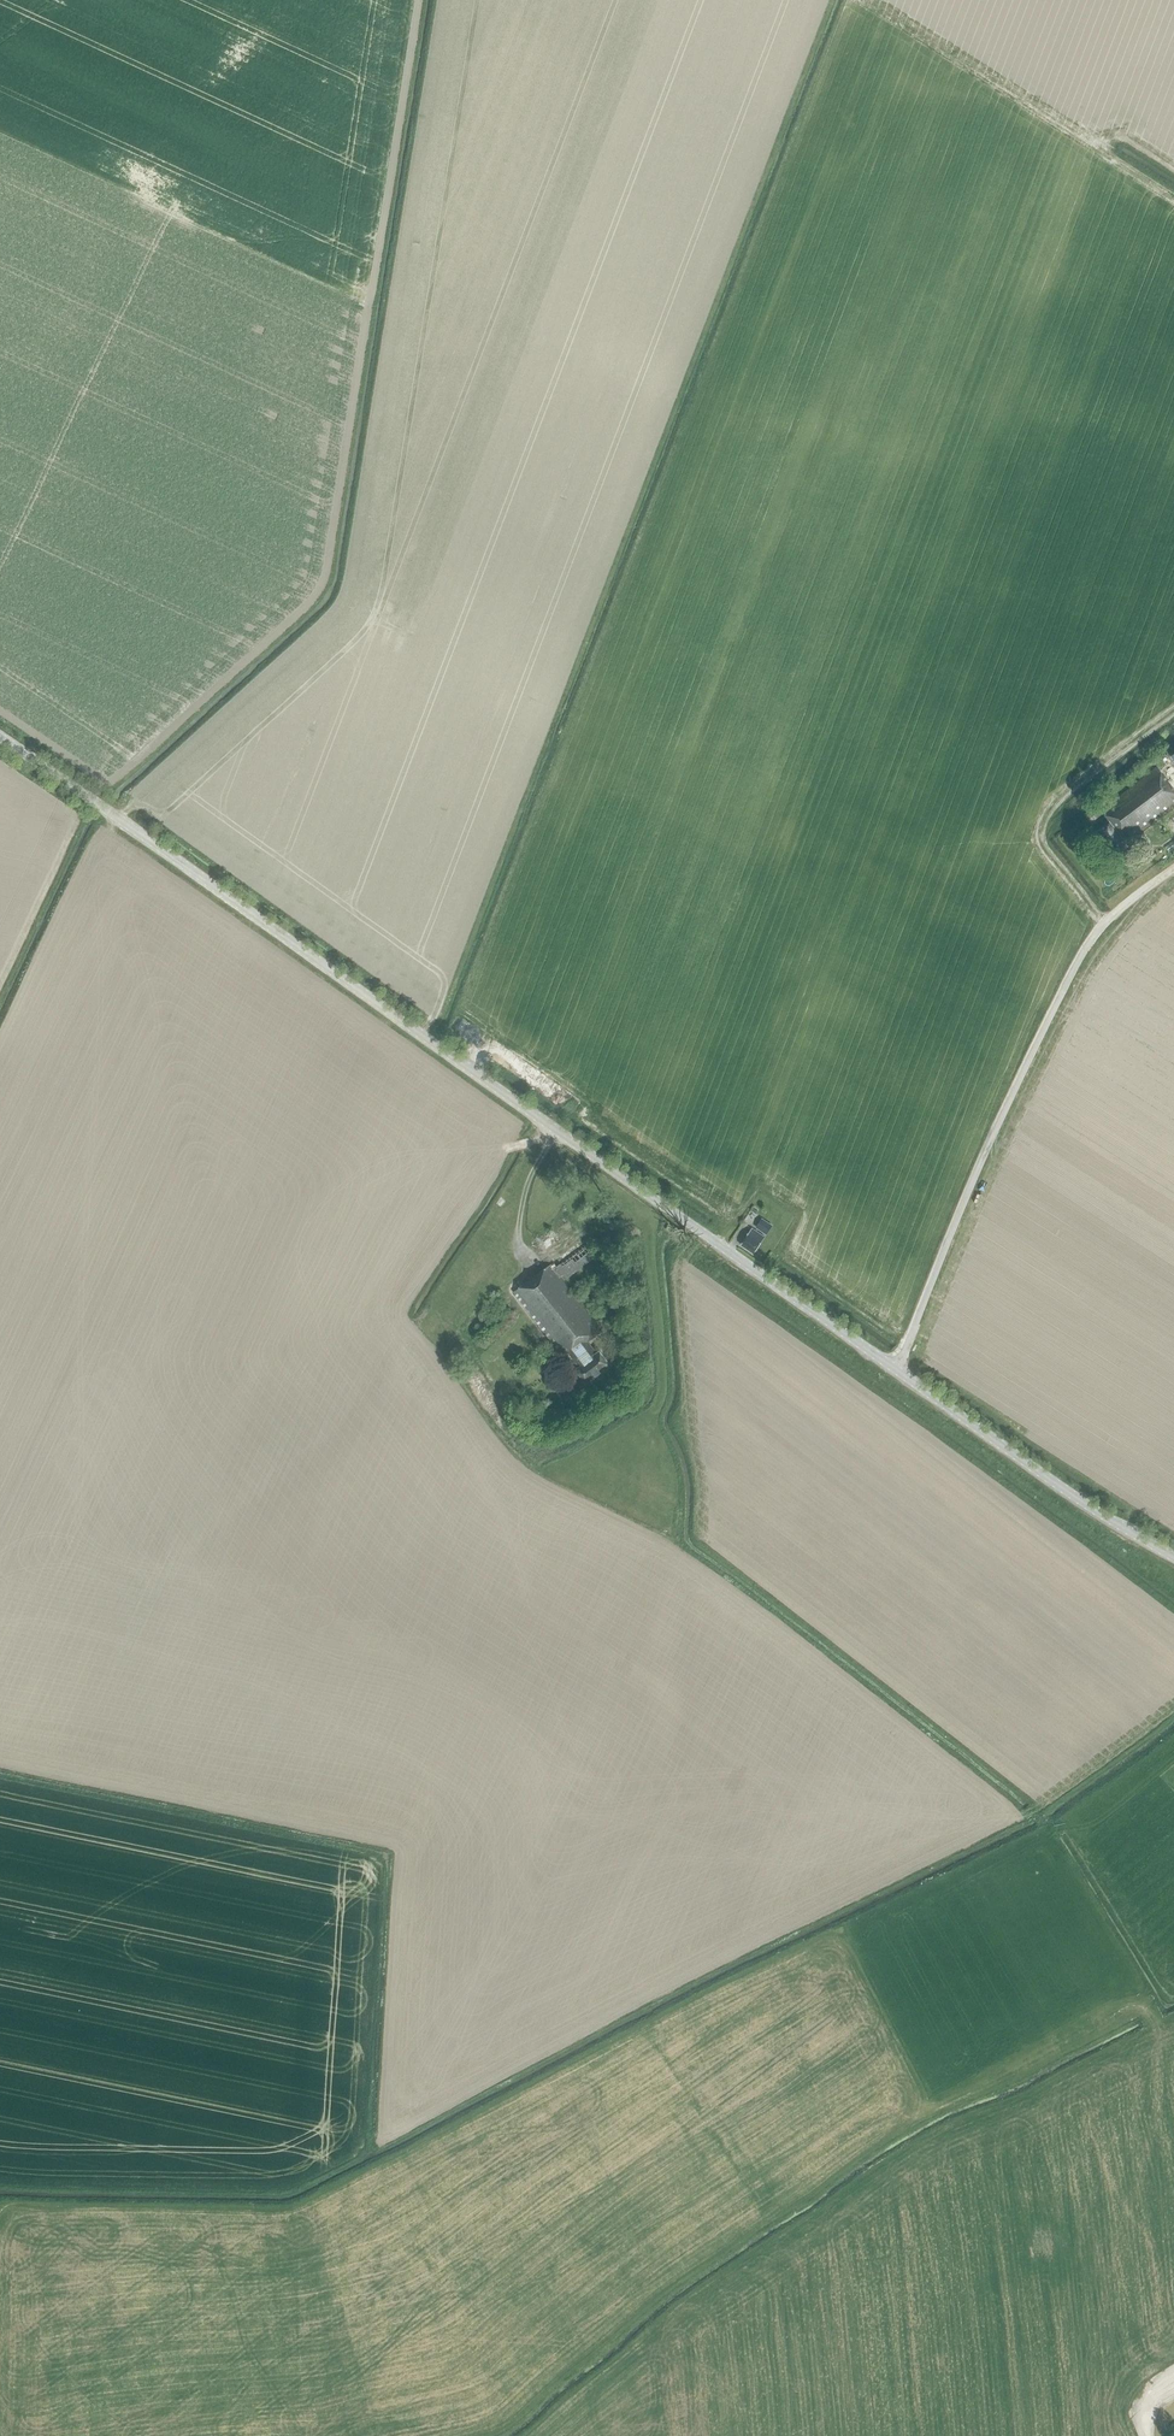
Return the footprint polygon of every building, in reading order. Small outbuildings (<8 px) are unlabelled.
[(1114,854),(1127,844),(1123,839),(1132,833),(1136,838),(1173,809),(1173,790),(1156,767),(1100,810),(1108,820),(1108,821),(1096,830),(1102,839),(1107,846),(1107,845),(1114,854)] [(761,1218),(754,1227),(765,1235),(771,1225),(761,1218)] [(753,1253),(763,1237),(751,1228),(740,1245),(753,1253)] [(602,1331),(550,1264),(513,1291),(566,1358),(570,1355),(578,1366),(575,1369),(585,1382),(595,1375),(596,1376),(600,1372),(600,1371),(610,1364),(599,1350),(596,1352),(588,1342),(602,1331)] [(609,1324),(604,1318),(599,1322),(604,1328),(609,1324)]
